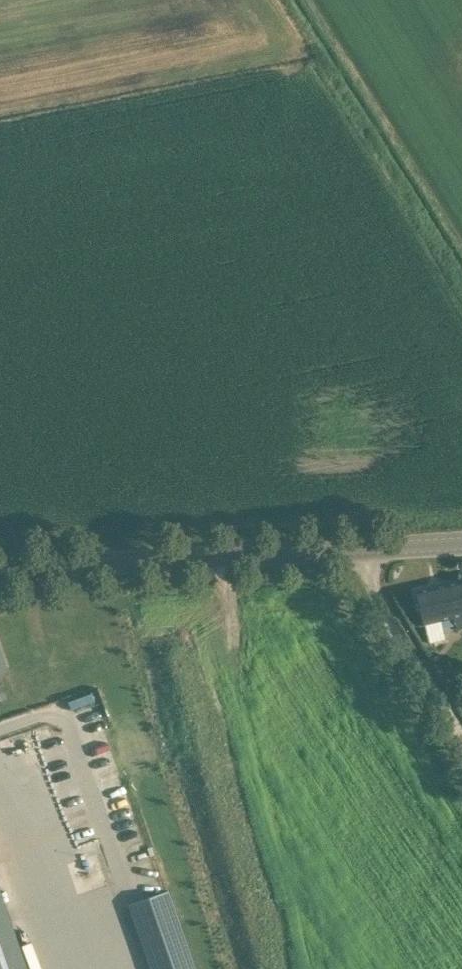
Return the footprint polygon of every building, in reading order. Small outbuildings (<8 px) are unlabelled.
[(423,623),(454,616),(456,628),(461,626),(461,579),(415,590),(423,623)] [(130,904),(130,905),(137,903),(160,968),(194,968),(167,893),(168,892),(168,891),(161,893),(130,904)] [(0,896),(0,968),(25,968),(0,896)]
